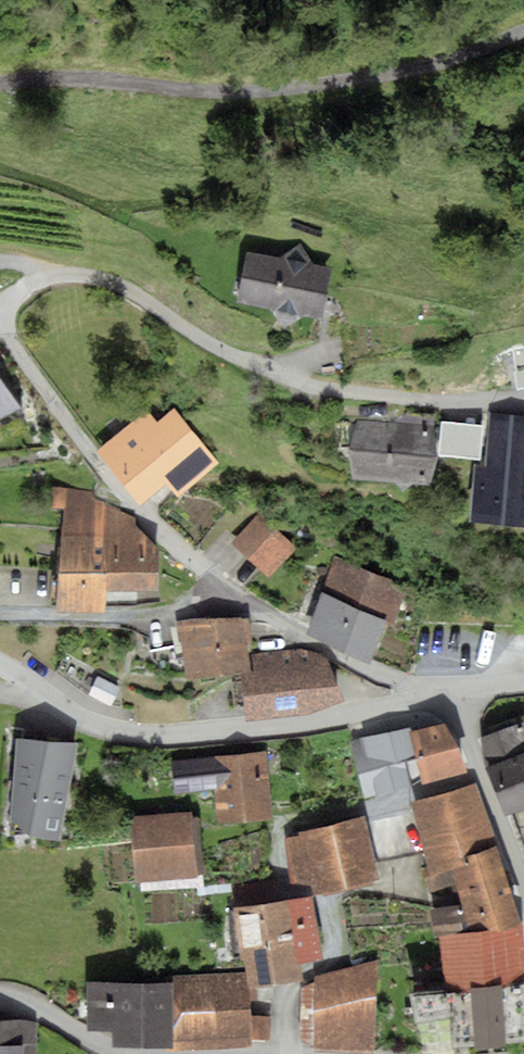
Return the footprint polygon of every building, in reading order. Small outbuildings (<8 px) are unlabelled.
[(280,257),(246,250),(236,302),(270,309),(283,328),(302,316),(323,320),(333,267),(312,263),(300,244),(280,257)] [(0,377),(0,416),(21,405),(0,377)] [(147,412),(98,452),(140,503),(166,482),(178,498),(219,465),(175,411),(157,425),(147,412)] [(490,413),(485,465),(475,464),(470,519),(523,525),(523,416),(490,413)] [(434,426),(358,420),(349,448),(354,478),(395,481),(404,491),(413,483),(430,484),(437,456),(434,426)] [(92,491),(54,488),(52,507),(64,509),(56,611),(105,613),(106,589),(160,590),(160,548),(135,525),(135,517),(93,500),(92,491)] [(258,512),(231,542),(268,577),(296,547),(258,512)] [(407,585),(334,556),(307,633),(370,664),(387,623),(395,626),(407,585)] [(199,617),(174,621),(187,680),(250,669),(243,617),(199,617)] [(254,672),(241,674),(246,721),(308,714),(345,700),(327,659),(301,649),(252,654),(254,672)] [(94,701),(122,708),(123,685),(106,679),(65,653),(56,670),(94,701)] [(478,737),(489,766),(487,767),(506,815),(523,808),(523,719),(478,737)] [(408,727),(350,739),(364,797),(412,785),(422,784),(467,772),(459,746),(445,723),(410,732),(408,727)] [(78,743),(17,738),(9,818),(29,835),(58,839),(78,743)] [(266,751),(171,760),(174,793),(214,789),(218,823),(272,818),(266,751)] [(476,784),(412,802),(413,808),(423,852),(429,875),(467,863),(465,855),(496,846),(476,784)] [(413,808),(366,820),(376,862),(423,852),(413,808)] [(191,812),(128,818),(135,883),(140,882),(198,876),(192,821),(191,812)] [(365,816),(299,833),(300,836),(285,839),(290,883),(311,884),(314,893),(380,879),(376,862),(366,820),(365,816)] [(199,820),(192,821),(198,876),(140,882),(141,891),(205,885),(199,820)] [(496,846),(465,855),(467,863),(429,875),(424,876),(429,892),(455,884),(462,903),(429,908),(434,934),(439,933),(521,925),(496,846)] [(237,908),(234,908),(249,988),(303,978),(300,963),(325,958),(313,893),(277,900),(273,880),(233,887),(237,908)] [(439,933),(445,988),(523,980),(523,960),(521,925),(439,933)] [(314,977),(314,983),(301,988),(301,1041),(315,1047),(315,1051),(366,1053),(374,1053),(375,960),(314,977)] [(171,976),(172,983),(171,1046),(171,1050),(251,1046),(251,1040),(270,1040),(271,1015),(249,1016),(245,973),(171,976)] [(445,988),(411,992),(416,1022),(419,1021),(450,1017),(451,1040),(452,1047),(523,1041),(523,980),(445,988)] [(172,983),(87,983),(87,1030),(112,1030),(112,1045),(171,1046),(172,983)] [(450,1017),(419,1021),(421,1044),(451,1040),(450,1017)] [(38,1019),(0,1019),(0,1053),(38,1053),(38,1019)]
